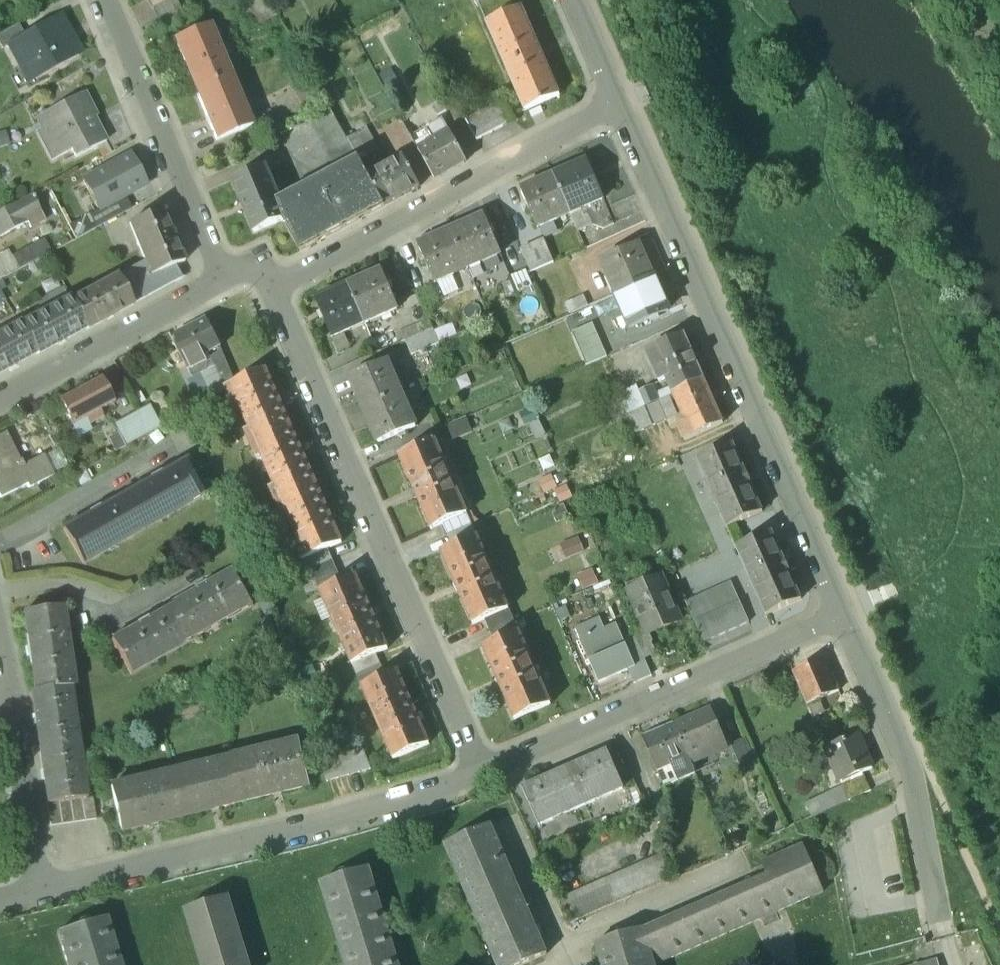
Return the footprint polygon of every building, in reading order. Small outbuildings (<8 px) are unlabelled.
[(154,10),(172,0),(148,0),(154,10)] [(154,10),(159,21),(181,9),(176,0),(172,0),(154,10)] [(266,0),(240,0),(254,27),(275,17),(266,0)] [(522,9),(487,24),(525,112),(560,97),(543,58),(544,58),(539,48),(522,9)] [(25,36),(8,46),(9,47),(30,85),(79,58),(66,36),(70,34),(60,16),(25,36)] [(0,35),(0,45),(3,50),(9,47),(8,46),(25,36),(19,25),(0,35)] [(210,26),(174,41),(180,55),(180,56),(184,65),(195,91),(231,77),(210,26)] [(337,173),(358,162),(327,106),(308,72),(289,83),(306,114),(305,115),(337,173)] [(231,77),(195,91),(206,118),(210,127),(216,142),(252,126),(231,77)] [(84,96),(50,114),(55,125),(39,133),(53,160),(72,150),(76,158),(101,144),(89,121),(96,117),(84,96)] [(464,119),(466,118),(453,97),(434,107),(438,116),(447,111),(454,125),(464,119)] [(466,118),(464,119),(477,142),(513,124),(500,100),(466,118)] [(443,120),(426,130),(434,144),(419,152),(435,181),(467,163),(443,120)] [(346,137),(359,161),(369,178),(387,168),(365,127),(346,137)] [(130,157),(108,169),(111,176),(97,184),(108,206),(145,186),(130,157)] [(420,188),(404,159),(387,168),(369,178),(385,207),(420,188)] [(369,178),(359,161),(358,162),(337,173),(318,183),(344,229),(385,207),(369,178)] [(587,163),(555,177),(571,215),(585,209),(604,200),(587,163)] [(266,168),(233,182),(254,233),(285,221),(288,219),(281,203),(266,168)] [(555,177),(522,192),(538,229),(571,215),(555,177)] [(344,229),(318,183),(281,203),(288,219),(285,221),(302,251),(344,229)] [(0,213),(0,238),(27,224),(30,229),(45,221),(32,196),(0,213)] [(604,200),(585,209),(593,226),(603,230),(614,225),(604,200)] [(585,209),(571,215),(578,232),(593,226),(585,209)] [(162,212),(129,225),(144,262),(151,277),(152,277),(175,267),(184,263),(162,212)] [(485,217),(452,232),(468,269),(501,255),(485,217)] [(452,232),(419,246),(435,284),(468,269),(452,232)] [(521,251),(531,273),(553,263),(543,241),(521,251)] [(639,246),(601,262),(616,295),(653,278),(639,246)] [(144,262),(117,278),(72,302),(86,329),(87,331),(132,307),(132,306),(160,291),(152,277),(151,277),(144,262)] [(182,279),(175,267),(152,277),(160,291),(182,279)] [(382,272),(349,287),(365,324),(398,309),(382,272)] [(653,278),(616,295),(630,328),(668,311),(653,278)] [(349,287),(316,301),(332,338),(343,333),(365,324),(349,287)] [(566,304),(571,314),(593,305),(588,294),(566,304)] [(72,302),(70,300),(22,325),(37,354),(38,356),(86,329),(72,302)] [(208,362),(205,356),(221,348),(208,319),(171,338),(192,377),(202,373),(206,371),(208,362)] [(0,335),(0,375),(37,354),(22,325),(21,324),(0,335)] [(433,329),(405,341),(411,356),(439,344),(433,329)] [(343,333),(332,338),(339,353),(350,348),(343,333)] [(658,364),(689,350),(685,339),(647,355),(659,384),(666,381),(658,364)] [(590,354),(594,363),(612,355),(608,346),(590,354)] [(235,381),(221,348),(205,356),(208,362),(206,371),(202,373),(213,398),(229,385),(235,381)] [(689,350),(658,364),(666,381),(672,395),(703,381),(689,350)] [(387,362),(350,378),(364,411),(402,395),(387,362)] [(230,386),(253,439),(289,422),(266,371),(230,386)] [(62,401),(77,430),(91,422),(95,429),(109,422),(105,415),(120,407),(105,379),(62,401)] [(703,381),(672,395),(686,426),(717,412),(703,381)] [(661,399),(655,386),(639,393),(637,387),(623,393),(632,412),(656,402),(661,399)] [(418,388),(402,395),(411,417),(428,410),(418,388)] [(402,395),(364,411),(379,444),(416,428),(411,417),(402,395)] [(665,422),(656,402),(632,412),(641,433),(665,422)] [(150,405),(138,411),(150,433),(161,426),(150,405)] [(150,433),(138,411),(114,425),(125,446),(150,433)] [(717,412),(686,426),(676,430),(683,445),(724,427),(717,412)] [(444,429),(450,444),(472,434),(466,419),(444,429)] [(253,439),(280,500),(315,483),(289,422),(253,439)] [(2,434),(0,435),(0,499),(26,486),(28,489),(53,477),(43,456),(22,466),(19,461),(18,461),(2,434)] [(435,442),(399,457),(413,489),(417,499),(418,499),(432,530),(443,525),(467,515),(435,442)] [(733,447),(698,462),(727,528),(762,513),(749,485),(750,484),(746,474),(745,474),(733,447)] [(187,460),(125,495),(145,530),(206,495),(187,460)] [(342,544),(315,483),(280,500),(306,560),(328,550),(342,544)] [(571,498),(566,487),(559,490),(564,501),(571,498)] [(125,495),(64,530),(83,565),(145,530),(125,495)] [(569,518),(565,509),(557,513),(561,521),(569,518)] [(467,515),(443,525),(448,536),(472,526),(467,515)] [(472,526),(448,536),(453,547),(477,537),(472,526)] [(771,535),(737,550),(766,616),(800,600),(788,572),(789,572),(785,562),(784,563),(771,535)] [(453,547),(441,552),(455,584),(459,594),(473,626),(485,621),(509,610),(477,537),(453,547)] [(578,539),(565,544),(570,557),(583,552),(578,539)] [(328,550),(306,560),(311,570),(333,561),(328,550)] [(333,561),(311,570),(320,592),(342,582),(333,561)] [(592,570),(582,575),(588,588),(598,584),(592,570)] [(199,591),(173,606),(193,641),(254,606),(234,571),(208,586),(208,585),(198,590),(199,591)] [(370,608),(356,576),(342,582),(320,592),(352,665),(376,655),(388,650),(374,618),(375,618),(371,608),(370,608)] [(662,578),(629,592),(648,636),(649,635),(681,622),(662,578)] [(731,583),(686,603),(704,644),(749,623),(731,583)] [(138,626),(111,641),(131,676),(193,641),(173,606),(147,620),(146,620),(137,625),(138,626)] [(63,607),(23,613),(27,639),(26,640),(30,667),(31,667),(35,691),(71,687),(75,687),(63,607)] [(509,610),(485,621),(490,632),(514,621),(509,610)] [(575,629),(590,663),(626,646),(616,625),(605,630),(600,618),(575,629)] [(514,621),(490,632),(494,643),(518,632),(514,621)] [(494,643),(483,648),(497,679),(496,680),(501,690),(501,689),(515,721),(551,706),(518,632),(494,643)] [(648,636),(637,641),(645,660),(657,656),(651,643),(652,642),(649,635),(648,636)] [(652,676),(637,641),(626,646),(636,668),(629,671),(634,684),(652,676)] [(626,646),(590,663),(600,684),(629,671),(636,668),(626,646)] [(376,655),(352,665),(357,676),(381,666),(376,655)] [(827,658),(793,672),(808,706),(811,704),(816,716),(826,712),(821,700),(841,691),(827,658)] [(381,666),(357,676),(362,687),(386,677),(381,666)] [(412,703),(398,672),(386,677),(362,687),(394,761),(430,745),(416,714),(417,713),(412,703)] [(31,692),(39,748),(79,742),(71,687),(35,691),(31,692)] [(711,710),(674,725),(689,759),(713,749),(715,754),(728,748),(711,710)] [(689,759),(674,725),(643,739),(664,788),(695,774),(689,759)] [(858,736),(827,750),(841,784),(872,770),(858,736)] [(746,739),(731,745),(742,769),(756,763),(746,739)] [(79,742),(39,748),(47,805),(59,803),(70,801),(82,800),(87,799),(79,742)] [(299,742),(239,757),(249,801),(310,787),(299,742)] [(363,748),(320,760),(327,783),(372,770),(363,748)] [(608,753),(523,789),(539,826),(624,789),(608,753)] [(186,815),(249,801),(239,757),(174,771),(186,815)] [(122,832),(186,815),(174,771),(110,787),(122,832)] [(865,777),(843,787),(849,801),(871,792),(865,777)] [(849,801),(843,787),(808,802),(814,817),(849,801)] [(87,799),(82,800),(85,822),(96,820),(93,798),(87,799)] [(82,800),(70,801),(73,823),(85,822),(82,800)] [(70,801),(59,803),(62,825),(73,823),(70,801)] [(59,803),(47,805),(51,827),(62,825),(59,803)] [(491,825),(444,845),(496,964),(523,964),(547,955),(491,825)] [(644,931),(644,929),(595,944),(602,964),(659,964),(824,893),(803,846),(762,864),(767,877),(644,931)] [(549,850),(540,854),(545,867),(554,863),(549,850)] [(662,856),(561,900),(571,922),(671,877),(662,856)] [(321,883),(346,964),(399,964),(369,869),(321,883)] [(228,897),(186,910),(203,964),(249,964),(228,897)] [(106,918),(57,933),(67,964),(120,964),(106,918)]
